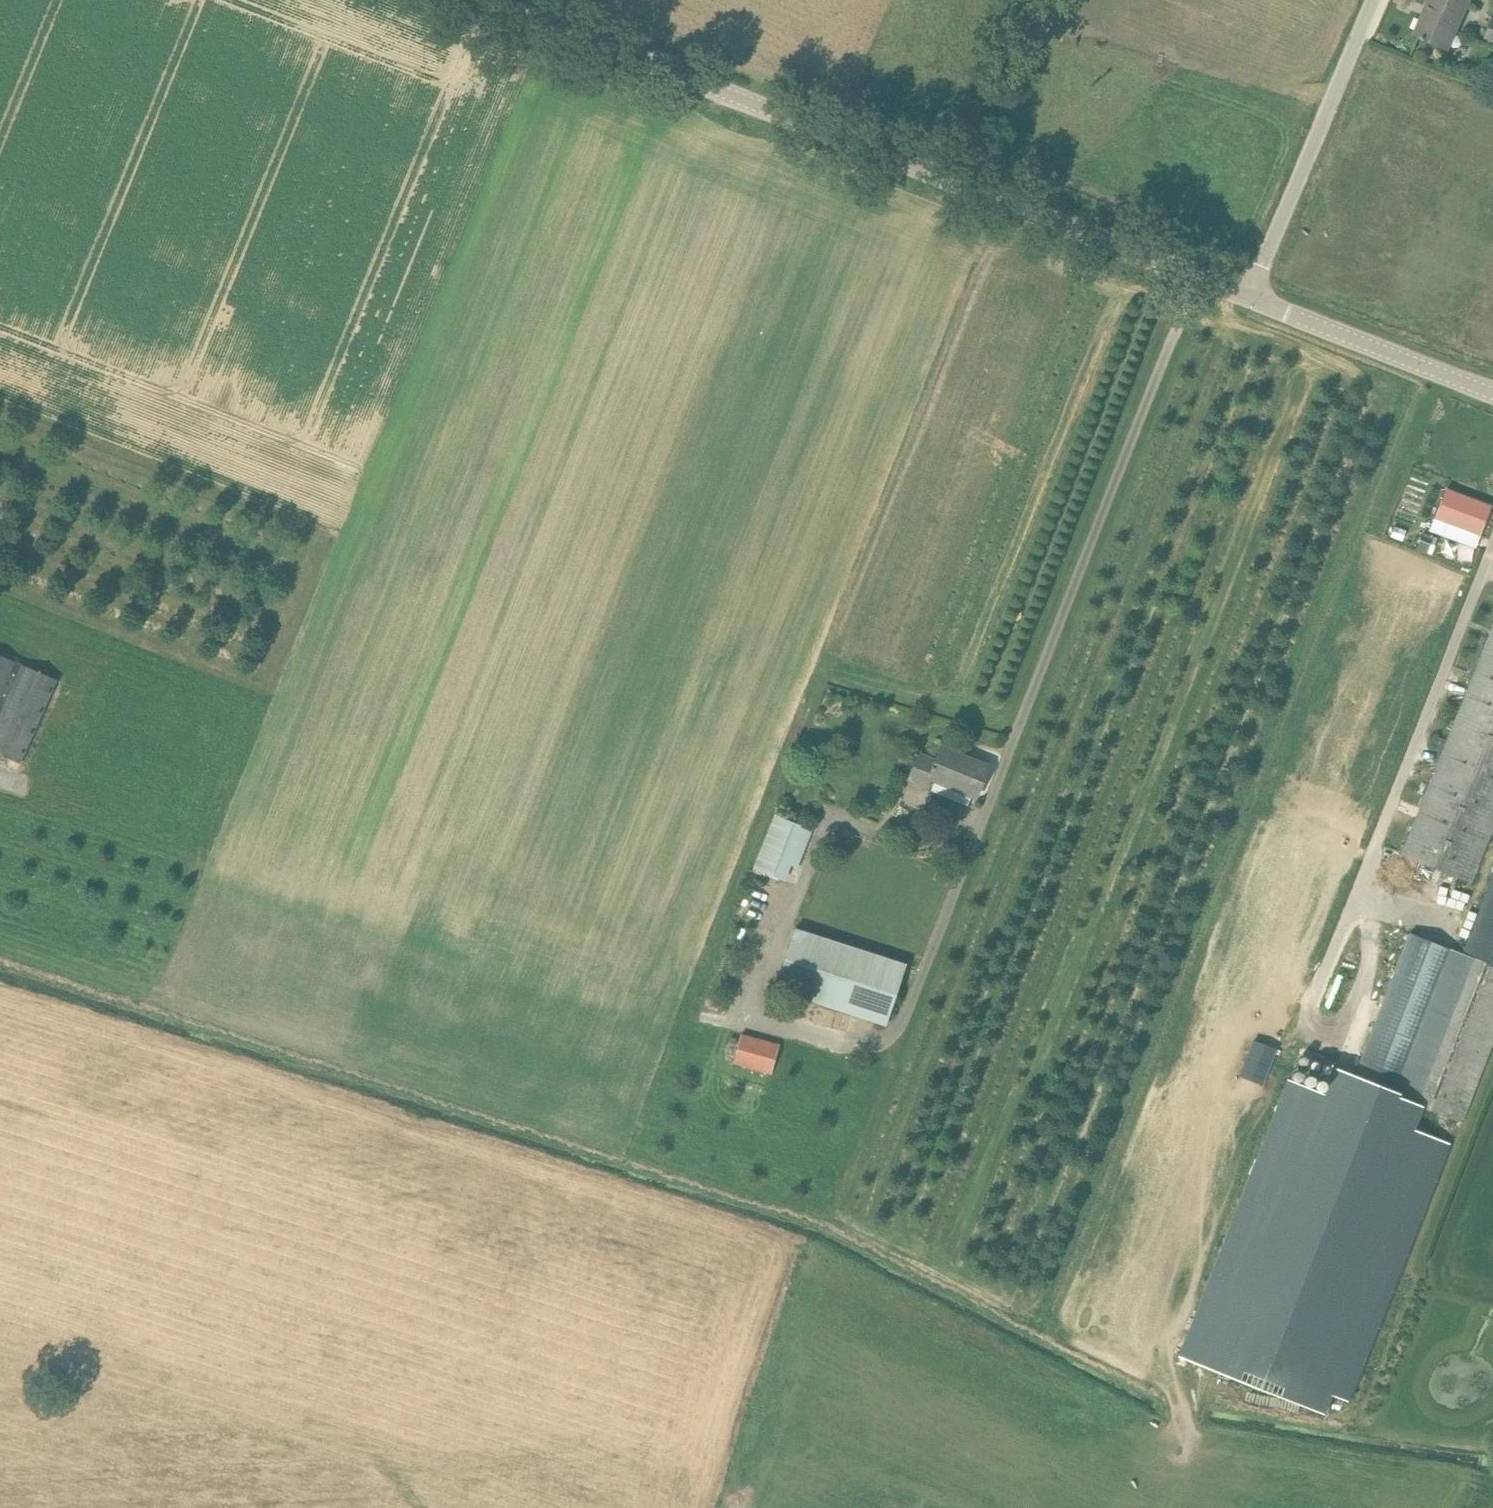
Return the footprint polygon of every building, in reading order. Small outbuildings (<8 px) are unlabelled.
[(1428,6),(1429,7),(1425,16),(1424,15),(1416,34),(1423,37),(1423,39),(1426,40),(1427,39),(1448,48),(1470,0),(1431,0),(1428,6)] [(1491,507),(1445,489),(1434,517),(1480,535),(1491,507)] [(1422,536),(1417,549),(1428,552),(1432,540),(1422,536)] [(1447,741),(1437,737),(1433,747),(1443,751),(1401,854),(1402,854),(1399,863),(1419,871),(1423,863),(1471,882),(1492,827),(1492,627),(1447,741)] [(29,744),(58,680),(0,654),(0,754),(21,763),(29,744)] [(976,797),(988,769),(966,760),(967,757),(942,747),(936,761),(919,754),(909,779),(927,786),(930,778),(976,797)] [(811,830),(775,815),(754,868),(791,882),(811,830)] [(1492,1038),(1492,871),(1461,951),(1455,949),(1454,950),(1411,933),(1355,1077),(1422,1105),(1461,1121),(1492,1038)] [(775,989),(886,1024),(906,964),(794,928),(775,989)] [(733,1061),(772,1074),(782,1043),(743,1031),(733,1061)] [(1241,1075),(1263,1084),(1276,1049),(1254,1041),(1241,1075)] [(1355,1077),(1336,1067),(1326,1092),(1292,1078),(1180,1354),(1324,1413),(1332,1394),(1344,1399),(1449,1144),(1413,1129),(1422,1105),(1355,1077)]
